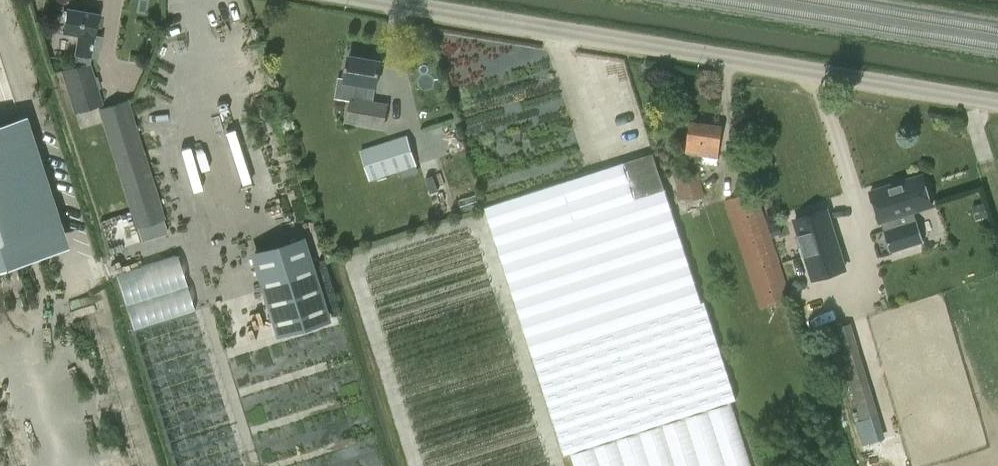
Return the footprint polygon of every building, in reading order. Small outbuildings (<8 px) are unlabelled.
[(87,61),(89,55),(95,56),(99,33),(93,32),(97,14),(67,8),(63,31),(78,34),(74,52),(75,52),(74,59),(87,61)] [(358,82),(356,97),(351,96),(347,122),(384,128),(389,103),(373,100),(376,85),(377,85),(381,60),(350,55),(346,80),(358,82)] [(88,61),(87,61),(61,71),(74,113),(102,104),(88,61)] [(165,219),(127,99),(98,109),(136,227),(165,219)] [(67,248),(26,119),(0,127),(0,269),(67,248)] [(723,125),(690,121),(686,152),(703,155),(703,161),(717,163),(723,125)] [(361,150),(370,179),(416,164),(407,135),(361,150)] [(215,150),(169,164),(187,222),(233,208),(215,150)] [(571,452),(575,465),(752,465),(731,401),(736,399),(705,301),(701,302),(665,189),(653,152),(485,207),(565,454),(571,452)] [(678,199),(702,192),(691,158),(668,166),(678,199)] [(816,175),(785,184),(803,248),(832,240),(816,175)] [(924,240),(914,209),(931,203),(925,184),(901,191),(898,182),(870,191),(880,219),(881,219),(892,251),(924,240)] [(792,298),(756,190),(725,200),(761,308),(792,298)] [(128,209),(99,220),(111,250),(139,239),(128,209)] [(779,224),(769,227),(772,236),(782,233),(779,224)] [(300,240),(255,254),(278,330),(323,316),(300,240)] [(182,251),(120,268),(174,465),(241,465),(182,251)] [(862,419),(858,420),(865,443),(882,438),(847,322),(834,326),(862,419)]
